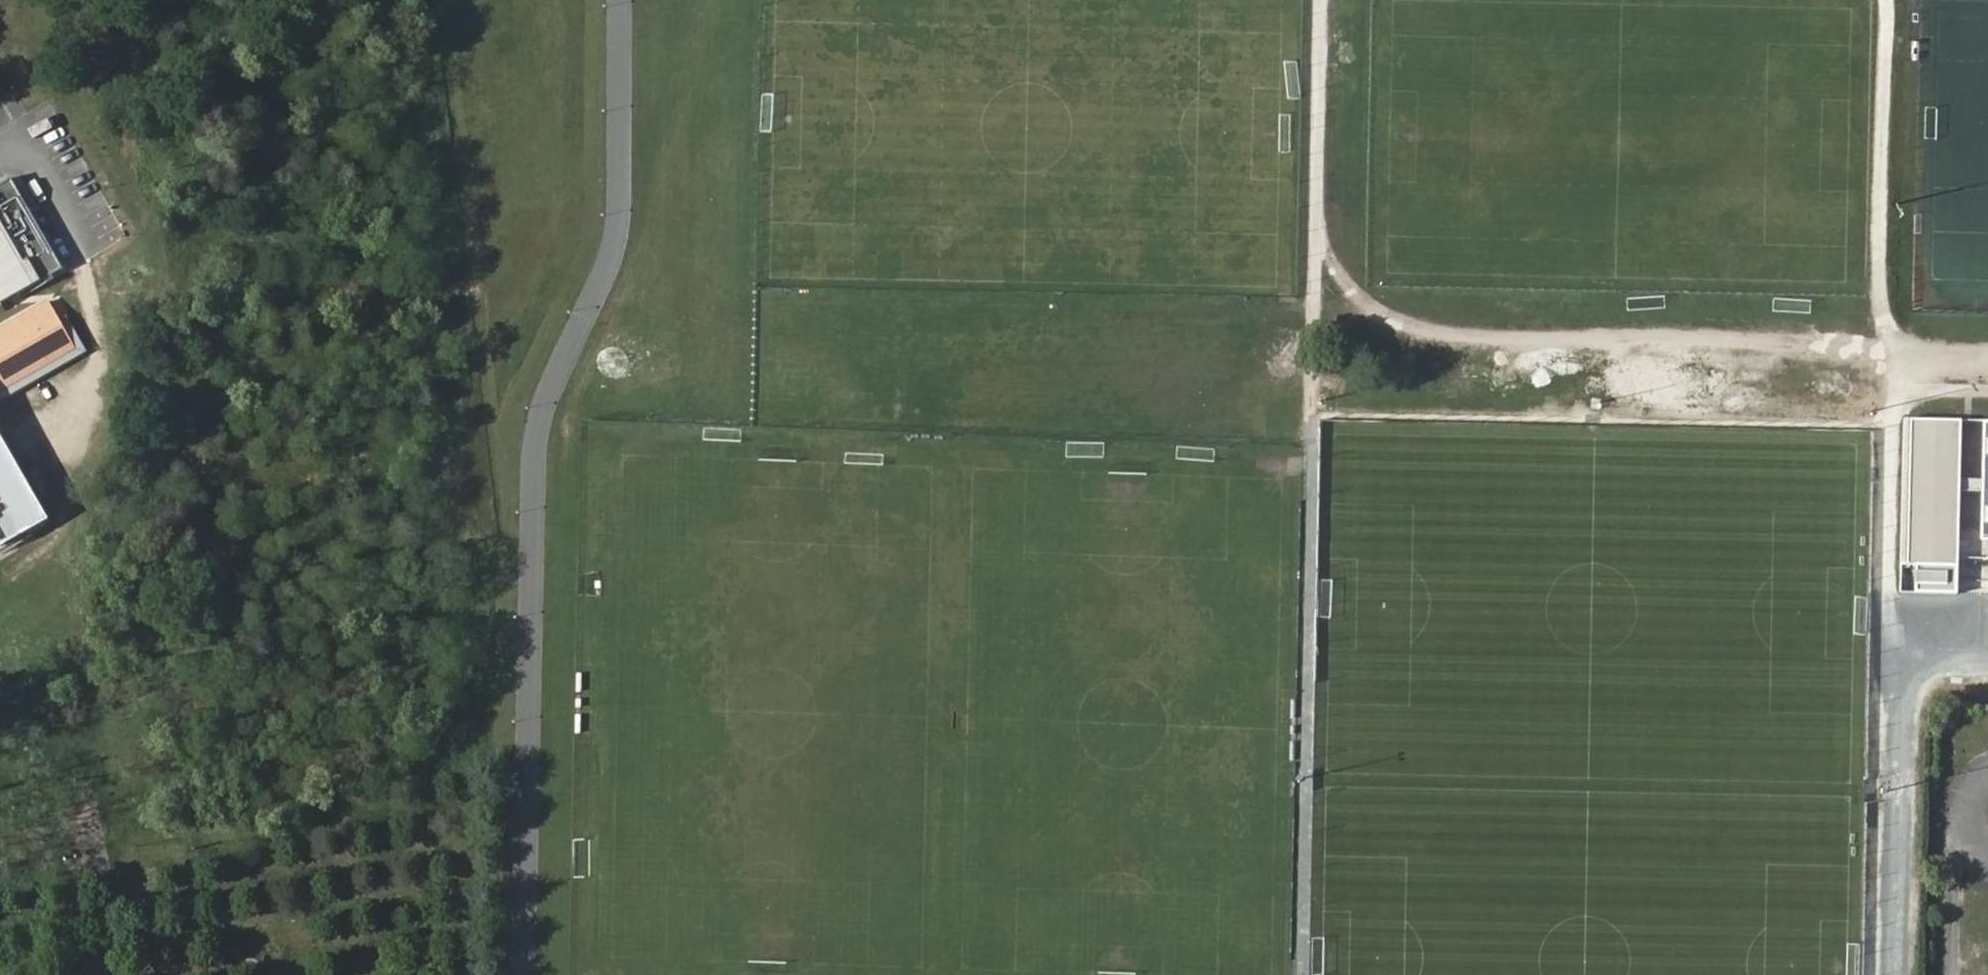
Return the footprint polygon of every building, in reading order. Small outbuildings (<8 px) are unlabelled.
[(0,188),(0,304),(61,268),(10,182),(0,188)] [(73,345),(47,301),(0,330),(0,389),(73,345)] [(1987,539),(1987,428),(1983,428),(1978,539),(1986,539),(1987,539)] [(37,491),(0,431),(0,513),(37,491)]
